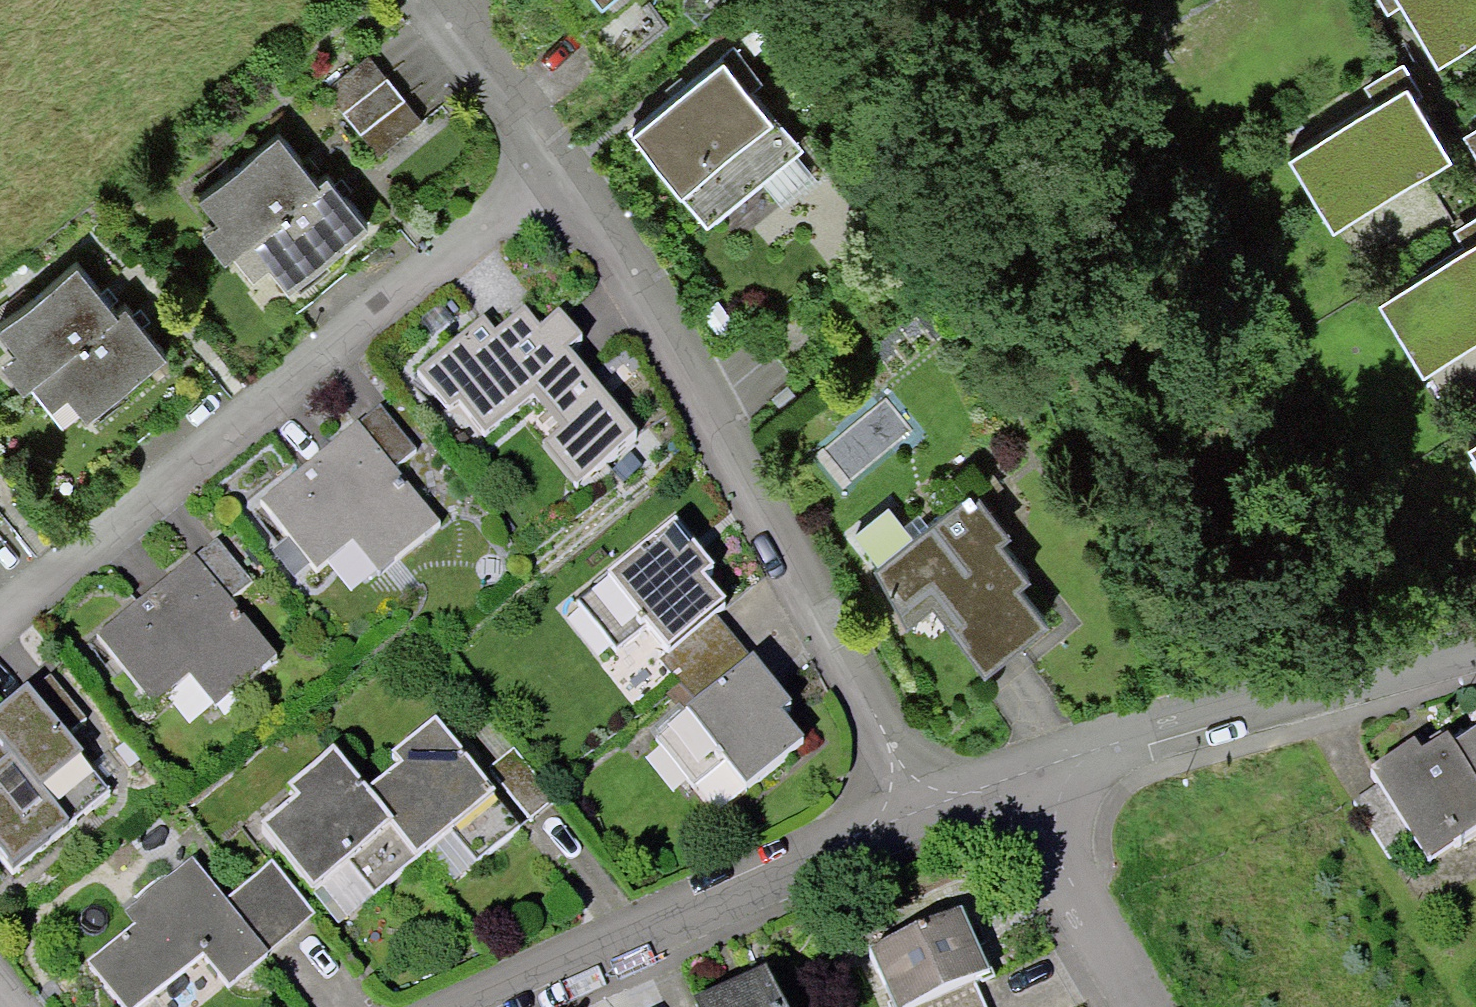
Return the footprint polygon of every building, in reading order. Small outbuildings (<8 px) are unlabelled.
[(1397,10),(1403,6),(1438,61),(1475,37),(1475,0),(1391,0),(1397,10)] [(632,133),(708,224),(798,150),(748,90),(758,81),(732,50),(632,133)] [(322,95),(340,116),(383,80),(365,59),(322,95)] [(1368,96),(1373,103),(1288,156),(1332,227),(1450,154),(1415,99),(1422,95),(1407,71),(1368,96)] [(340,116),(358,138),(401,102),(383,80),(340,116)] [(358,138),(376,160),(419,124),(401,102),(358,138)] [(197,199),(218,224),(204,236),(223,260),(232,253),(316,184),(275,135),(197,199)] [(266,265),(287,290),(365,226),(324,177),(316,184),(232,253),(251,277),(266,265)] [(1463,248),(1379,301),(1423,371),(1475,339),(1475,230),(1458,241),(1463,248)] [(14,354),(0,365),(0,367),(19,390),(27,383),(111,313),(70,264),(0,322),(0,337),(14,354)] [(62,395),(83,420),(160,355),(119,306),(111,313),(27,383),(47,407),(62,395)] [(525,312),(493,339),(480,324),(417,376),(448,413),(457,405),(483,436),(534,394),(563,430),(540,449),(573,490),(632,441),(564,358),(579,345),(557,319),(542,332),(525,312)] [(375,578),(436,528),(389,472),(413,453),(376,409),(258,507),(314,574),(348,545),(375,578)] [(906,610),(931,589),(960,623),(951,630),(985,671),(1046,620),(1006,572),(1017,563),(970,506),(975,501),(970,494),(959,503),(875,572),(906,610)] [(671,532),(575,612),(614,659),(644,634),(665,659),(720,614),(699,589),(710,579),(671,532)] [(210,714),(270,664),(224,608),(248,589),(211,545),(93,642),(149,709),(183,681),(210,714)] [(750,668),(654,747),(693,794),(723,770),(744,795),(799,749),(778,724),(789,715),(750,668)] [(56,747),(81,727),(44,682),(0,719),(0,871),(7,880),(101,802),(56,747)] [(386,768),(395,778),(361,806),(413,868),(446,840),(472,871),(516,835),(430,731),(386,768)] [(1452,759),(1475,797),(1475,743),(1452,759)] [(1447,843),(1455,855),(1475,841),(1475,797),(1452,759),(1446,750),(1422,766),(1414,755),(1373,782),(1380,793),(1354,810),(1390,864),(1415,848),(1422,859),(1447,843)] [(487,777),(527,825),(549,807),(508,759),(487,777)] [(284,799),(293,809),(258,838),(310,899),(344,871),(371,903),(413,868),(361,806),(327,764),(284,799)] [(145,920),(82,971),(111,1006),(143,1006),(197,962),(224,994),(262,962),(258,958),(306,919),(266,871),(219,910),(185,868),(135,909),(145,920)] [(985,983),(957,921),(865,962),(885,1006),(978,1006),(970,990),(985,983)] [(757,986),(710,1006),(766,1006),(757,986)]
